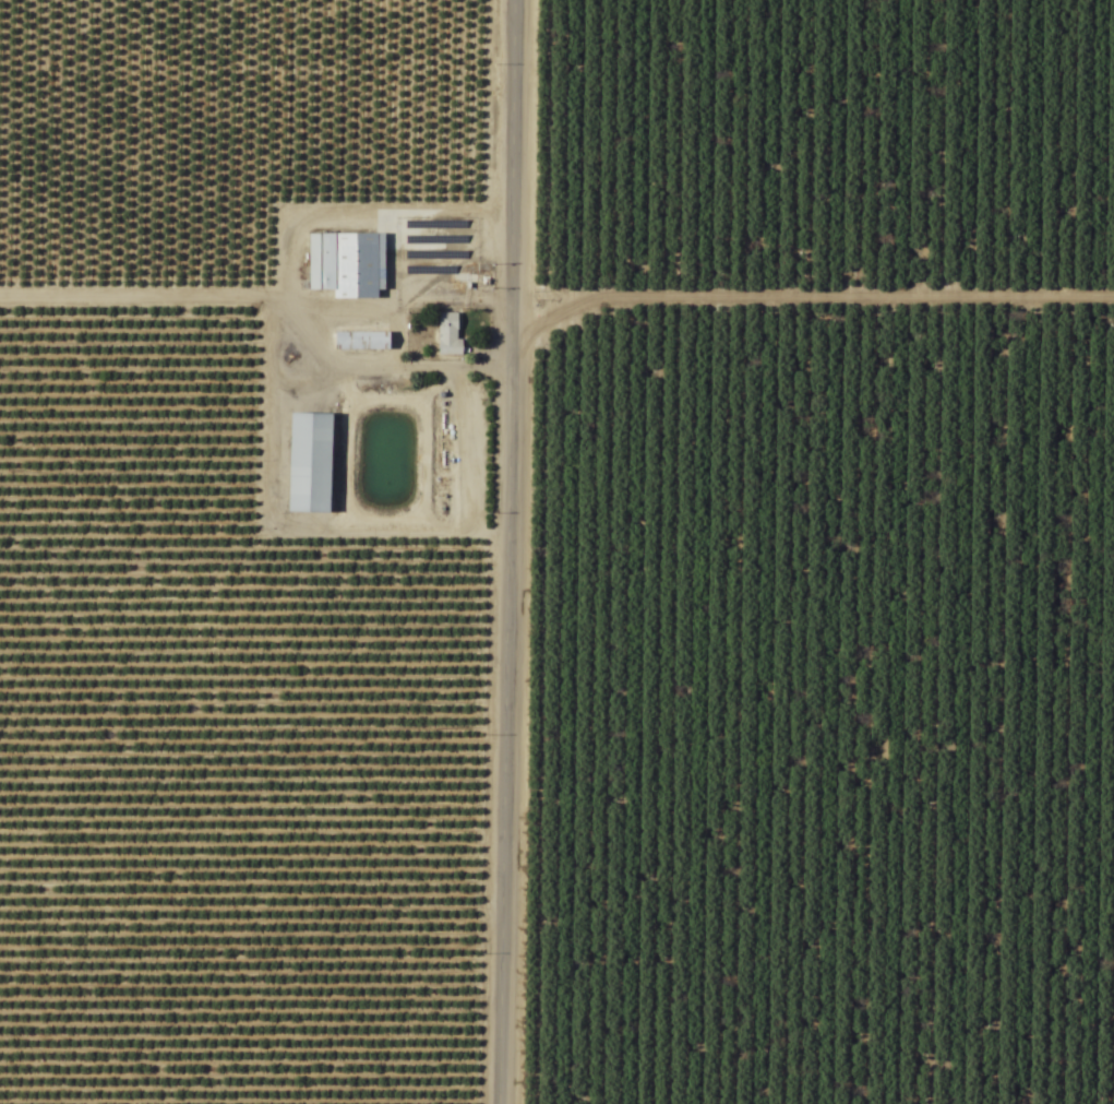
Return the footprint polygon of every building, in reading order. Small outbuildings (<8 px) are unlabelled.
[(377,299),(377,290),(383,290),(383,234),(307,234),(307,291),(332,291),(332,299),(377,299)] [(437,355),(461,355),(461,338),(457,338),(457,312),(437,312),(437,355)] [(331,513),(332,415),(291,414),(289,512),(331,513)]
